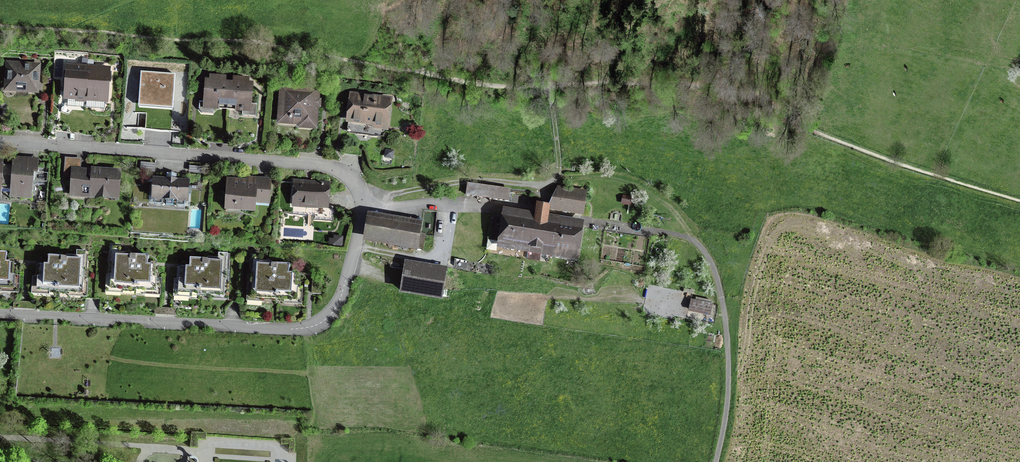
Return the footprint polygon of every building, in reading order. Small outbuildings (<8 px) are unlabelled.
[(26,66),(26,64),(19,63),(18,65),(8,65),(7,85),(16,85),(16,90),(36,91),(38,67),(26,66)] [(77,95),(85,96),(87,68),(68,67),(66,97),(77,98),(77,95)] [(87,68),(85,96),(85,98),(106,100),(108,70),(87,68)] [(173,103),(175,77),(141,75),(139,100),(173,103)] [(227,110),(229,82),(225,82),(224,78),(222,77),(219,78),(218,82),(207,81),(205,102),(214,103),(214,108),(227,109),(227,110)] [(233,83),(229,82),(227,110),(227,109),(243,110),(243,104),(250,105),(251,84),(240,83),(240,80),(237,78),(234,79),(233,83)] [(317,91),(283,88),(280,118),(301,119),(301,125),(315,126),(317,91)] [(389,101),(353,96),(349,127),(359,128),(359,133),(383,136),(384,124),(386,125),(389,101)] [(173,110),(173,103),(139,100),(138,107),(173,110)] [(214,108),(214,103),(205,102),(199,101),(198,109),(201,113),(213,114),(214,108)] [(16,123),(15,130),(41,132),(41,128),(40,128),(41,124),(16,123)] [(235,137),(211,135),(210,143),(235,145),(235,142),(235,137)] [(299,147),(298,147),(297,149),(313,151),(313,148),(313,143),(299,142),(299,147)] [(24,171),(37,172),(38,167),(39,161),(18,159),(12,165),(24,166),(24,171)] [(144,171),(152,172),(152,164),(144,163),(144,171)] [(3,165),(2,192),(10,192),(12,166),(3,165)] [(32,197),(33,184),(46,185),(48,167),(38,167),(37,172),(24,171),(24,166),(12,165),(12,166),(10,192),(10,195),(32,197)] [(119,172),(92,171),(92,175),(73,173),(71,194),(72,194),(72,188),(91,190),(91,196),(118,198),(119,172)] [(188,182),(176,181),(177,176),(167,175),(166,180),(154,179),(153,199),(166,200),(166,204),(173,205),(174,200),(187,201),(188,182)] [(270,180),(256,179),(256,183),(228,181),(226,204),(234,204),(236,206),(242,207),(242,210),(255,211),(255,202),(256,194),(269,195),(270,180)] [(329,185),(295,182),(293,205),(305,206),(305,203),(316,204),(316,207),(327,207),(329,185)] [(468,186),(466,195),(515,202),(517,201),(518,193),(468,186)] [(548,207),(548,208),(581,214),(584,194),(558,190),(557,198),(554,197),(548,207)] [(256,194),(255,202),(268,203),(269,195),(256,194)] [(575,255),(580,226),(546,221),(547,215),(548,208),(548,207),(539,205),(538,214),(537,219),(506,215),(502,244),(575,255)] [(416,245),(419,228),(370,220),(367,237),(416,245)] [(159,266),(158,266),(158,272),(155,272),(154,289),(112,287),(113,277),(111,276),(112,246),(109,246),(109,252),(108,263),(107,263),(105,292),(123,294),(123,291),(142,293),(142,295),(161,296),(162,278),(159,278),(159,266)] [(111,276),(113,277),(112,287),(154,289),(155,272),(158,272),(158,266),(156,266),(148,265),(148,261),(148,257),(131,256),(131,253),(120,252),(120,247),(112,246),(111,276)] [(40,271),(39,288),(80,291),(81,281),(83,281),(85,251),(78,250),(77,255),(66,255),(66,258),(48,257),(48,261),(48,266),(39,265),(37,265),(36,271),(40,271)] [(36,271),(37,265),(36,265),(35,277),(32,277),(31,294),(49,295),(49,293),(69,294),(69,296),(87,298),(88,268),(87,268),(88,257),(87,257),(88,251),(85,251),(83,281),(81,281),(80,291),(39,288),(40,271),(36,271)] [(181,275),(180,291),(222,293),(222,283),(225,284),(227,254),(219,253),(219,258),(207,257),(207,260),(190,259),(189,268),(181,268),(178,267),(178,275),(181,275)] [(12,287),(13,269),(16,269),(17,264),(15,263),(6,263),(6,254),(0,254),(0,286),(12,287)] [(178,275),(178,267),(177,267),(177,279),(174,279),(173,297),(191,298),(191,296),(210,297),(210,299),(228,300),(230,283),(229,282),(230,271),(229,271),(230,254),(227,254),(225,284),(222,283),(222,293),(180,291),(181,275),(178,275)] [(251,261),(250,261),(246,301),(264,302),(264,300),(284,301),(283,303),(302,305),(303,287),(300,287),(301,275),(300,275),(299,282),(296,282),(295,298),(254,295),(254,285),(252,285),(253,255),(250,255),(251,261)] [(252,285),(254,285),(254,295),(295,298),(296,282),(299,282),(300,275),(297,275),(289,274),(289,270),(289,265),(272,264),(272,261),(261,261),(261,256),(253,255),(252,285)] [(17,264),(16,269),(13,269),(12,287),(0,286),(0,290),(1,290),(1,292),(19,293),(20,276),(17,276),(18,264),(17,264)] [(404,268),(401,291),(442,297),(445,275),(404,268)] [(313,294),(320,294),(321,280),(313,279),(313,294)] [(708,313),(710,304),(691,299),(689,309),(708,313)] [(156,307),(156,315),(165,315),(166,308),(156,307)] [(166,308),(165,315),(175,316),(176,308),(168,308),(166,308)]
